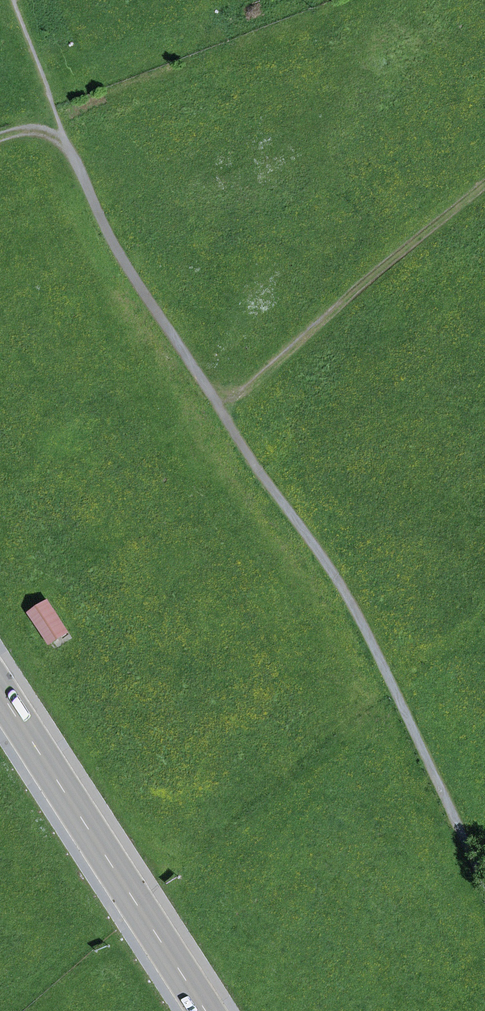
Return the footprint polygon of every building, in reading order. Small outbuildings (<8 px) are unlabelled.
[(30,612),(50,643),(68,631),(48,601),(30,612)]
